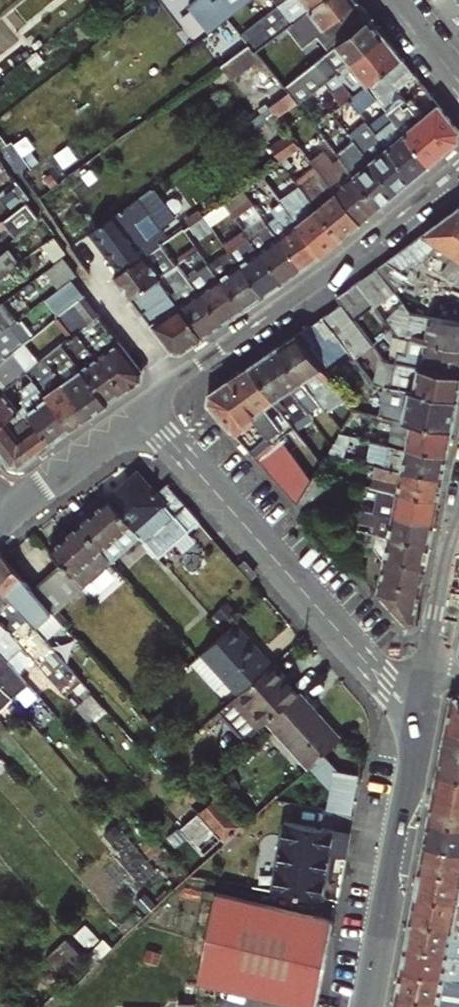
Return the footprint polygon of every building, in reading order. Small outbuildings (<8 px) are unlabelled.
[(274,36),(256,51),(259,55),(265,63),(302,35),(320,58),(324,54),(370,18),(356,0),(320,0),(274,36)] [(283,12),(285,13),(267,27),(274,36),(320,0),(298,0),(283,12)] [(278,5),(283,12),(298,0),(285,0),(278,5)] [(458,36),(458,0),(431,0),(458,36)] [(370,18),(324,54),(332,64),(315,77),(321,84),(350,62),(383,35),(370,18)] [(383,35),(350,62),(358,72),(334,91),(343,104),(349,99),(366,86),(401,57),(383,35)] [(250,44),(221,64),(230,75),(259,55),(256,51),(250,44)] [(308,67),(315,77),(332,64),(324,54),(320,58),(308,67)] [(387,112),(394,122),(428,165),(458,139),(458,130),(437,102),(423,113),(411,97),(406,101),(401,94),(395,87),(413,72),(401,57),(366,86),(376,98),(387,112)] [(308,67),(284,86),(288,91),(292,95),(315,77),(308,67)] [(401,94),(419,80),(413,72),(395,87),(401,94)] [(296,100),(298,103),(321,84),(315,77),(292,95),(296,100)] [(366,86),(349,99),(359,112),(376,98),(366,86)] [(276,115),(296,100),(292,95),(288,91),(268,105),(276,115)] [(394,122),(387,112),(376,120),(384,129),(394,122)] [(376,120),(369,125),(412,179),(428,165),(394,122),(384,129),(376,120)] [(348,134),(355,142),(395,193),(412,179),(369,125),(366,121),(348,134)] [(289,131),(269,145),(279,158),(299,144),(289,131)] [(331,146),(337,152),(379,206),(395,193),(355,142),(346,149),(339,140),(331,146)] [(309,158),(320,171),(335,191),(360,223),(379,206),(337,152),(328,159),(320,149),(309,158)] [(320,171),(309,178),(325,198),(335,191),(320,171)] [(243,187),(249,195),(268,182),(261,173),(243,187)] [(309,178),(299,185),(340,239),(360,223),(335,191),(325,198),(309,178)] [(306,213),(296,220),(322,254),(340,239),(299,185),(291,192),(306,213)] [(92,226),(123,268),(161,241),(163,240),(156,230),(150,234),(141,221),(142,220),(136,212),(156,197),(149,187),(92,226)] [(225,200),(232,210),(251,197),(249,195),(243,187),(225,200)] [(291,192),(280,199),(286,207),(296,220),(306,213),(291,192)] [(20,231),(38,212),(27,201),(8,220),(20,231)] [(268,221),(278,235),(296,220),(286,207),(268,221)] [(455,207),(385,260),(405,273),(441,246),(454,256),(441,273),(458,286),(458,209),(455,207)] [(182,227),(191,239),(212,224),(203,212),(182,227)] [(322,254),(296,220),(278,235),(302,268),(322,254)] [(269,241),(259,248),(282,282),(302,268),(278,235),(268,221),(259,227),(269,241)] [(259,248),(269,241),(259,227),(249,234),(259,248)] [(232,252),(239,262),(263,295),(282,282),(259,248),(249,234),(245,228),(225,243),(229,248),(232,252)] [(46,234),(35,244),(48,260),(57,252),(60,250),(46,234)] [(169,253),(161,241),(123,268),(114,274),(130,297),(157,278),(163,274),(155,262),(169,253)] [(0,252),(0,273),(17,259),(7,247),(0,252)] [(263,295),(239,262),(232,252),(229,248),(208,262),(243,309),(263,295)] [(243,309),(208,262),(198,249),(189,256),(209,282),(197,290),(222,323),(243,309)] [(60,250),(57,252),(71,269),(73,267),(60,250)] [(57,252),(41,266),(55,283),(71,269),(57,252)] [(410,277),(405,273),(385,260),(376,267),(393,290),(410,277)] [(222,323),(197,290),(177,264),(164,273),(171,282),(176,279),(182,287),(176,290),(169,295),(201,338),(222,323)] [(393,290),(376,267),(356,282),(374,304),(393,290)] [(157,278),(130,297),(171,351),(183,350),(184,350),(201,338),(169,295),(157,278)] [(176,279),(171,282),(176,290),(182,287),(176,279)] [(342,303),(354,319),(374,304),(356,282),(337,297),(342,303)] [(77,327),(84,320),(96,311),(80,291),(54,312),(71,332),(77,327)] [(408,327),(411,313),(403,302),(392,312),(397,320),(396,325),(408,327)] [(354,319),(342,303),(321,317),(338,340),(346,334),(358,326),(354,319)] [(12,318),(0,304),(0,329),(12,318)] [(107,325),(96,311),(84,320),(96,334),(107,325)] [(410,340),(458,351),(458,322),(411,313),(408,327),(396,325),(397,320),(392,312),(385,318),(400,338),(410,340)] [(338,340),(321,317),(294,335),(316,363),(342,345),(338,340)] [(0,329),(0,358),(21,340),(27,335),(12,318),(0,329)] [(84,320),(77,327),(127,390),(141,380),(141,370),(107,325),(96,334),(84,320)] [(358,326),(346,334),(349,340),(354,337),(373,361),(380,356),(375,349),(358,326)] [(80,367),(107,404),(127,390),(77,327),(71,332),(69,334),(89,359),(80,367)] [(60,340),(80,367),(89,359),(69,334),(60,340)] [(294,335),(277,346),(316,397),(326,389),(337,402),(343,398),(316,363),(294,335)] [(0,358),(0,391),(2,389),(10,383),(25,370),(37,360),(21,340),(0,358)] [(107,404),(80,367),(60,340),(42,356),(90,416),(107,404)] [(380,356),(384,362),(458,376),(458,351),(410,340),(407,356),(375,349),(380,356)] [(316,397),(277,346),(262,356),(311,420),(318,414),(325,408),(316,397)] [(31,378),(72,428),(90,416),(42,356),(37,360),(25,370),(31,378)] [(262,356),(246,366),(293,426),(297,430),(311,420),(262,356)] [(380,356),(373,361),(368,364),(379,372),(391,374),(391,377),(415,382),(413,392),(457,400),(458,391),(458,376),(384,362),(380,356)] [(246,366),(228,378),(256,412),(252,416),(270,443),(255,456),(274,478),(298,504),(299,503),(312,481),(278,437),(293,426),(246,366)] [(372,384),(378,385),(380,377),(370,376),(369,380),(372,384)] [(23,407),(51,443),(72,428),(31,378),(20,387),(19,394),(23,407)] [(256,412),(228,378),(208,392),(207,402),(255,456),(270,443),(252,416),(256,412)] [(19,394),(10,383),(2,389),(20,410),(23,407),(19,394)] [(409,423),(452,431),(457,400),(413,392),(407,391),(390,387),(384,418),(395,420),(409,423)] [(2,389),(0,391),(0,425),(20,410),(2,389)] [(20,410),(0,425),(0,453),(10,465),(20,467),(51,443),(23,407),(20,410)] [(322,420),(318,414),(311,420),(315,426),(322,420)] [(395,420),(390,447),(404,450),(447,458),(452,431),(409,423),(395,420)] [(342,431),(335,422),(325,438),(332,448),(342,432),(342,431)] [(325,458),(332,448),(325,438),(315,454),(322,464),(325,458)] [(313,452),(308,445),(304,449),(309,455),(313,452)] [(404,450),(390,447),(377,445),(373,467),(442,480),(447,458),(404,450)] [(442,480),(373,467),(369,489),(438,503),(442,480)] [(144,542),(185,506),(167,485),(155,494),(136,472),(106,499),(139,536),(144,542)] [(335,501),(343,484),(313,478),(312,481),(299,503),(320,516),(331,500),(335,501)] [(365,509),(434,523),(438,503),(369,489),(365,509)] [(139,536),(106,499),(77,524),(111,561),(139,536)] [(434,523),(365,509),(362,522),(378,525),(376,536),(430,548),(434,523)] [(111,561),(77,524),(48,550),(59,562),(30,588),(53,612),(81,587),(111,561)] [(430,548),(376,536),(360,532),(357,544),(369,546),(384,560),(426,568),(430,548)] [(379,579),(377,594),(406,627),(416,623),(426,568),(384,560),(369,546),(366,563),(379,579)] [(0,555),(0,590),(8,597),(22,612),(37,629),(53,612),(30,588),(0,555)] [(352,566),(359,574),(365,569),(358,561),(352,566)] [(22,612),(8,597),(0,590),(0,625),(6,631),(22,612)] [(29,656),(46,638),(37,629),(22,612),(6,631),(15,641),(19,646),(21,648),(29,656)] [(241,696),(274,664),(236,624),(225,633),(198,658),(192,664),(217,690),(227,681),(241,696)] [(6,631),(0,625),(0,660),(3,664),(19,646),(15,641),(6,631)] [(304,693),(274,664),(241,696),(235,701),(264,731),(275,721),(304,693)] [(344,733),(305,692),(304,693),(275,721),(312,762),(344,733)] [(444,728),(458,732),(458,694),(451,697),(444,728)] [(439,754),(458,758),(458,732),(444,728),(439,754)] [(348,738),(344,733),(312,762),(316,766),(348,738)] [(458,780),(458,758),(439,754),(435,775),(458,780)] [(336,768),(327,807),(353,812),(361,773),(336,768)] [(458,804),(458,780),(435,775),(431,798),(458,804)] [(246,822),(214,787),(196,803),(228,838),(246,822)] [(431,798),(426,824),(458,832),(458,804),(431,798)] [(285,818),(271,888),(320,898),(329,853),(344,856),(349,831),(285,818)] [(458,857),(458,832),(426,824),(421,849),(458,857)] [(416,874),(458,882),(458,857),(421,849),(416,874)] [(411,898),(458,907),(458,882),(416,874),(411,898)] [(300,1006),(313,1006),(313,1005),(331,918),(212,894),(193,983),(216,989),(300,1006)] [(411,898),(406,922),(458,933),(457,937),(458,938),(458,907),(411,898)] [(458,959),(458,938),(457,937),(458,933),(406,922),(401,947),(458,959)] [(82,948),(66,930),(50,946),(65,963),(82,948)] [(397,971),(447,981),(446,990),(456,992),(458,992),(458,959),(401,947),(397,971)] [(392,997),(443,1006),(453,1006),(456,992),(446,990),(447,981),(397,971),(392,997)] [(390,1006),(443,1006),(392,997),(390,1006)]
